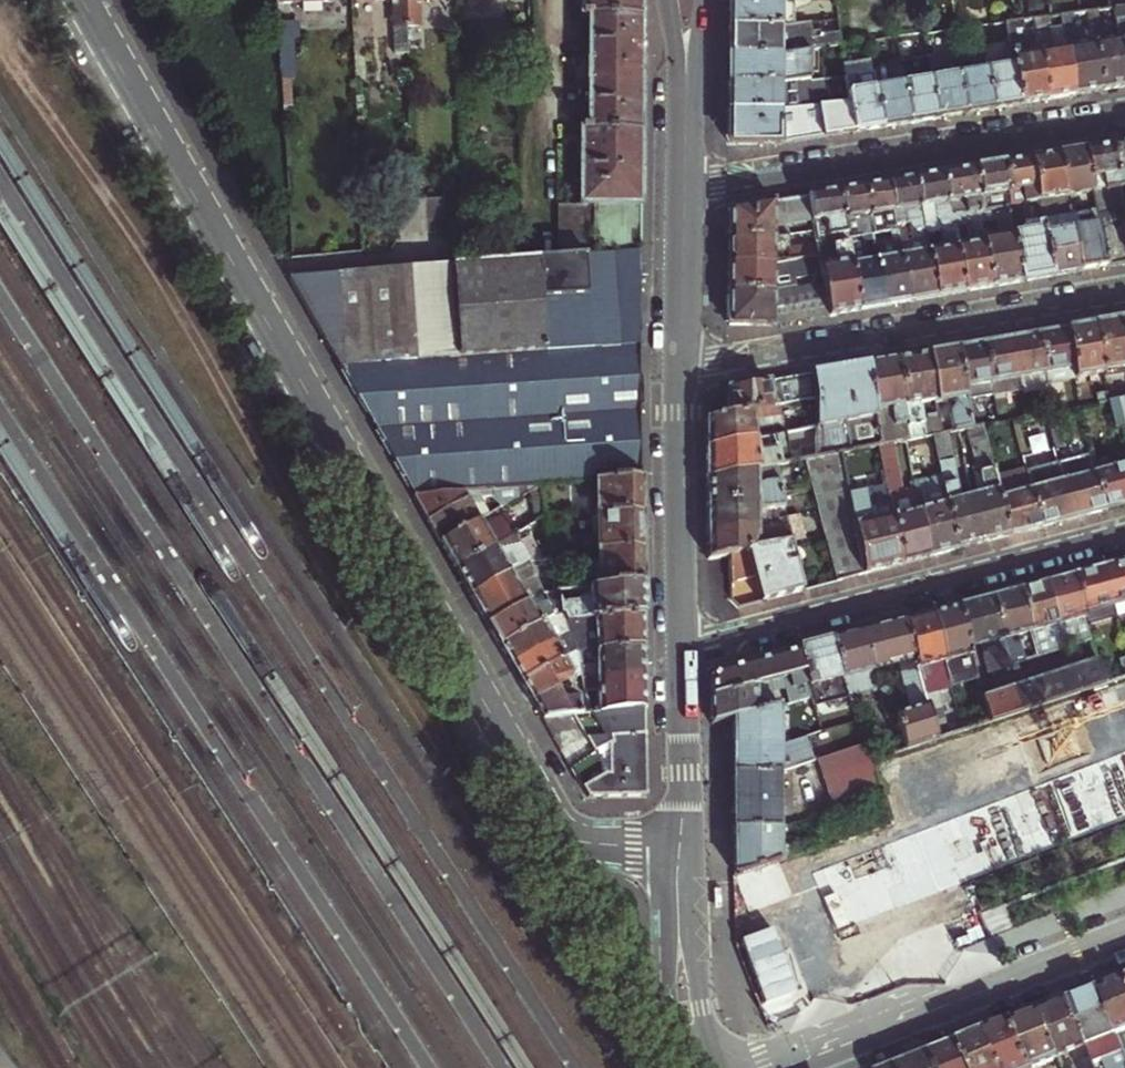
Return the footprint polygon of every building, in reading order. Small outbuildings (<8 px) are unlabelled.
[(397,6),(392,6),(394,54),(407,54),(405,0),(397,0),(397,6)] [(407,54),(420,53),(419,5),(414,6),(414,0),(405,0),(407,54)] [(581,168),(581,206),(559,205),(557,257),(592,255),(593,206),(641,206),(641,179),(641,88),(641,0),(581,0),(581,17),(589,17),(588,127),(581,127),(581,149),(588,149),(588,168),(581,168)] [(780,26),(780,0),(729,0),(729,19),(729,26),(780,26)] [(1115,8),(1116,19),(1120,40),(1124,73),(1124,7),(1115,8)] [(1097,15),(1098,22),(1116,19),(1115,8),(1109,9),(1087,12),(1088,17),(1097,15)] [(1036,35),(1046,33),(1046,30),(1063,27),(1063,25),(1061,16),(1050,17),(1034,20),(1036,35)] [(1009,33),(1016,33),(1023,32),(1022,21),(1007,23),(1009,33)] [(289,22),(277,22),(278,69),(290,69),(289,22)] [(810,50),(812,50),(841,45),(839,33),(811,37),(809,23),(780,26),(780,42),(796,40),(798,52),(810,50)] [(1063,27),(1067,48),(1074,96),(1092,93),(1101,91),(1093,44),(1078,47),(1075,29),(1072,30),(1071,24),(1063,25),(1063,27)] [(1120,40),(1105,42),(1102,25),(1090,27),(1093,44),(1101,91),(1116,89),(1124,87),(1124,73),(1120,40)] [(729,48),(729,54),(779,55),(798,52),(796,40),(780,42),(780,26),(729,26),(729,48)] [(1009,33),(1011,50),(1020,105),(1035,102),(1047,100),(1039,53),(1024,56),(1022,38),(1017,39),(1016,33),(1009,33)] [(1074,96),(1067,48),(1051,51),(1048,33),(1046,33),(1036,35),(1039,53),(1047,100),(1064,97),(1074,96)] [(729,76),(729,83),(779,83),(810,79),(810,73),(810,51),(810,50),(798,52),(779,55),(729,54),(729,76)] [(1020,105),(1011,50),(1001,52),(1003,68),(987,71),(993,109),(1009,106),(1020,105)] [(964,114),(959,75),(957,65),(956,57),(955,52),(927,56),(931,80),(937,118),(956,115),(964,114)] [(957,65),(959,75),(964,114),(983,111),(993,109),(987,71),(983,53),(956,57),(957,65)] [(844,63),(846,78),(849,99),(854,132),(870,129),(882,127),(876,90),(871,59),(844,63)] [(911,67),(901,69),(910,123),(921,121),(937,118),(931,80),(914,83),(911,67)] [(910,123),(901,69),(890,71),(893,87),(876,90),(882,127),(900,125),(910,123)] [(825,103),(825,76),(810,79),(779,83),(779,111),(825,103)] [(729,104),(729,111),(779,111),(779,83),(729,83),(729,104)] [(779,111),(729,111),(729,137),(729,145),(778,145),(854,132),(849,99),(825,103),(779,111)] [(1113,145),(1121,187),(1124,186),(1124,143),(1113,145)] [(1121,187),(1113,145),(1101,147),(1086,150),(1091,178),(1103,176),(1106,189),(1121,187)] [(1075,151),(1058,154),(1065,196),(1068,213),(1096,208),(1093,191),(1091,178),(1086,150),(1075,151)] [(1050,156),(1031,159),(1038,201),(1039,207),(1041,218),(1057,215),(1054,198),(1065,196),(1058,154),(1050,156)] [(1038,201),(1031,159),(1022,160),(1003,164),(1010,205),(1038,201)] [(993,165),(976,168),(983,210),(995,208),(1009,206),(1010,205),(1003,164),(993,165)] [(962,170),(943,173),(951,216),(978,211),(983,210),(976,168),(962,170)] [(923,220),(924,225),(939,223),(951,220),(951,216),(943,173),(937,175),(915,178),(923,220)] [(1103,176),(1091,178),(1093,191),(1106,189),(1103,176)] [(896,225),(915,222),(923,220),(915,178),(906,180),(888,183),(893,211),(896,225)] [(876,185),(864,187),(872,234),(872,235),(891,231),(897,230),(896,225),(893,211),(888,183),(876,185)] [(854,188),(839,191),(847,233),(848,238),(865,235),(872,234),(864,187),(854,188)] [(828,192),(808,196),(813,221),(815,230),(817,243),(830,241),(830,237),(847,233),(839,191),(828,192)] [(813,221),(808,196),(729,209),(729,228),(729,236),(774,237),(790,234),(815,230),(813,221)] [(394,235),(414,235),(413,197),(393,198),(394,235)] [(441,197),(413,197),(414,235),(443,234),(441,197)] [(593,206),(592,255),(641,252),(641,225),(641,206),(593,206)] [(1000,236),(983,239),(991,287),(1007,285),(1022,282),(1013,234),(1009,206),(995,208),(1000,236)] [(1052,277),(1041,218),(1039,207),(1020,210),(1024,232),(1013,234),(1022,282),(1039,279),(1052,277)] [(973,244),(956,247),(964,292),(976,290),(991,287),(983,239),(978,211),(951,216),(951,220),(952,225),(966,222),(969,238),(973,244)] [(1124,211),(1097,215),(1099,225),(1107,267),(1122,265),(1124,264),(1124,212),(1124,211)] [(1057,215),(1041,218),(1052,277),(1067,274),(1080,272),(1072,230),(1068,213),(1057,215)] [(964,292),(956,247),(952,225),(951,220),(939,223),(944,250),(929,252),(937,297),(951,294),(964,292)] [(1099,225),(1072,230),(1080,272),(1094,270),(1107,267),(1099,225)] [(924,226),(916,228),(918,239),(899,243),(901,257),(929,252),(924,226)] [(830,241),(832,247),(849,244),(848,238),(847,233),(830,237),(830,241)] [(729,256),(729,264),(774,265),(791,262),(820,257),(817,243),(790,248),(790,234),(774,237),(729,236),(729,256)] [(861,310),(853,266),(849,244),(832,247),(830,241),(817,243),(820,257),(823,275),(825,284),(828,303),(830,315),(849,312),(861,310)] [(415,268),(362,272),(288,278),(338,366),(641,342),(641,301),(641,252),(592,255),(557,257),(505,261),(470,264),(415,268)] [(937,297),(929,252),(901,257),(909,302),(924,299),(937,297)] [(774,265),(729,264),(729,282),(729,293),(774,293),(797,289),(795,280),(823,275),(820,257),(791,262),(774,265)] [(909,302),(901,257),(877,261),(885,306),(898,304),(909,302)] [(885,306),(877,261),(853,266),(861,310),(872,308),(885,306)] [(828,303),(825,284),(797,289),(774,293),(774,312),(828,303)] [(774,293),(729,293),(729,316),(729,325),(773,325),(830,315),(828,303),(774,312),(774,293)] [(1094,325),(1102,372),(1124,368),(1124,346),(1121,321),(1108,323),(1094,325)] [(1102,372),(1094,325),(1081,328),(1067,330),(1075,379),(1103,374),(1102,372)] [(1075,379),(1067,330),(1055,332),(1039,335),(1046,373),(1048,384),(1075,379)] [(1026,337),(1012,340),(1019,378),(1046,373),(1039,335),(1026,337)] [(1019,378),(1012,340),(1000,342),(985,345),(992,383),(1019,378)] [(365,413),(413,496),(494,489),(539,486),(587,482),(641,478),(641,415),(641,342),(338,366),(365,413)] [(992,383),(985,345),(974,346),(957,349),(964,388),(992,383)] [(943,352),(928,354),(936,401),(937,404),(955,401),(956,407),(954,407),(950,414),(953,432),(958,431),(968,429),(971,428),(964,388),(957,349),(943,352)] [(936,401),(928,354),(915,357),(897,360),(908,423),(910,433),(911,440),(919,438),(926,437),(920,404),(936,401)] [(883,362),(867,365),(875,411),(893,408),(893,409),(892,413),(894,426),(908,423),(897,360),(883,362)] [(838,370),(813,375),(817,399),(817,427),(818,457),(841,453),(854,450),(879,446),(881,445),(875,411),(867,365),(838,370)] [(817,399),(813,375),(769,382),(773,407),(775,407),(780,406),(817,399)] [(729,415),(755,410),(773,407),(769,382),(735,388),(729,396),(729,405),(729,415)] [(1106,402),(1108,402),(1106,394),(1099,395),(1100,403),(1106,402)] [(1108,402),(1106,402),(1113,428),(1124,424),(1124,398),(1108,402)] [(775,435),(775,413),(775,407),(773,407),(755,410),(755,438),(775,435)] [(893,408),(875,411),(881,445),(893,443),(900,442),(899,436),(910,433),(908,423),(894,426),(892,413),(893,409),(893,408)] [(707,440),(707,447),(755,438),(755,410),(729,415),(717,417),(707,419),(707,440)] [(1009,536),(1000,498),(995,476),(983,426),(971,428),(968,429),(977,467),(984,465),(985,471),(990,491),(979,494),(972,496),(982,543),(1000,538),(1009,536)] [(900,442),(911,440),(910,433),(899,436),(900,442)] [(933,435),(933,436),(941,478),(956,550),(973,545),(982,543),(972,496),(955,501),(959,495),(955,479),(958,479),(948,433),(942,434),(933,435)] [(755,438),(707,447),(708,471),(708,478),(757,469),(775,466),(775,435),(755,438)] [(896,460),(893,443),(881,445),(879,446),(882,462),(896,460)] [(846,478),(841,453),(818,457),(805,460),(812,486),(819,510),(825,534),(838,582),(855,577),(864,575),(849,494),(846,478)] [(929,557),(915,490),(903,492),(896,460),(882,462),(887,486),(893,517),(903,564),(916,561),(929,557)] [(1073,519),(1063,481),(1058,464),(1027,473),(1041,527),(1061,522),(1073,519)] [(1094,473),(1104,510),(1124,505),(1124,465),(1094,473)] [(1041,527),(1027,473),(1026,468),(995,476),(1000,498),(1009,536),(1028,531),(1041,527)] [(708,499),(708,506),(782,492),(777,471),(771,473),(772,480),(765,481),(757,485),(757,469),(708,478),(708,499)] [(990,491),(985,471),(974,474),(979,494),(990,491)] [(1092,513),(1104,510),(1094,473),(1063,481),(1073,519),(1092,513)] [(641,478),(587,482),(587,498),(600,497),(600,514),(641,513),(641,504),(641,478)] [(914,484),(915,490),(929,557),(950,552),(956,550),(941,478),(914,484)] [(539,486),(494,489),(494,496),(502,495),(507,504),(539,486)] [(893,517),(887,486),(871,489),(878,521),(893,517)] [(494,489),(413,496),(423,514),(427,520),(466,498),(487,496),(494,496),(494,489)] [(903,564),(893,517),(878,521),(871,489),(849,494),(864,575),(883,570),(903,564)] [(757,524),(757,509),(764,510),(784,506),(782,492),(708,506),(709,527),(709,534),(757,524)] [(435,534),(440,542),(479,520),(495,510),(487,496),(466,498),(427,520),(435,534)] [(600,514),(601,549),(642,549),(642,539),(641,513),(600,514)] [(544,515),(520,529),(528,542),(501,558),(509,572),(529,560),(534,560),(541,559),(553,559),(551,549),(544,515)] [(449,559),(455,568),(515,532),(513,528),(518,525),(514,519),(487,534),(479,520),(440,542),(449,559)] [(757,535),(757,524),(709,534),(709,552),(709,558),(730,554),(792,541),(789,528),(757,535)] [(804,538),(801,526),(789,528),(792,541),(804,538)] [(464,584),(470,594),(509,572),(501,558),(528,542),(520,529),(515,532),(455,568),(464,584)] [(792,541),(730,554),(730,566),(730,571),(754,566),(762,602),(782,597),(804,591),(800,575),(796,559),(792,541)] [(642,549),(601,549),(601,587),(642,584),(642,575),(642,549)] [(804,557),(796,559),(800,575),(807,574),(804,557)] [(1103,569),(1116,617),(1124,615),(1124,563),(1118,565),(1103,569)] [(1116,617),(1103,569),(1091,572),(1075,576),(1088,625),(1116,617)] [(481,614),(487,624),(530,598),(521,582),(516,585),(509,572),(470,594),(481,614)] [(1088,625),(1075,576),(1064,579),(1047,583),(1065,649),(1092,640),(1088,625)] [(1065,649),(1047,583),(1038,586),(1022,590),(1033,632),(1036,643),(1039,658),(1053,653),(1065,649)] [(642,584),(601,587),(589,588),(590,598),(583,598),(578,601),(567,602),(566,598),(557,599),(558,614),(565,614),(567,622),(643,616),(643,604),(642,584)] [(1033,632),(1022,590),(1009,593),(994,597),(1005,640),(1012,666),(1026,662),(1028,661),(1021,636),(1033,632)] [(530,598),(487,624),(495,639),(499,645),(551,615),(558,614),(557,599),(557,591),(549,591),(550,596),(547,602),(545,603),(539,593),(530,598)] [(1005,640),(994,597),(984,600),(966,605),(961,606),(971,649),(977,647),(983,646),(1005,640)] [(971,649),(961,606),(951,609),(934,613),(946,661),(973,654),(971,649)] [(908,620),(938,739),(965,730),(962,720),(947,724),(939,692),(933,669),(930,666),(946,661),(934,613),(923,616),(908,620)] [(551,615),(499,645),(507,659),(510,664),(553,639),(570,633),(567,622),(565,614),(558,614),(551,615)] [(643,616),(567,622),(570,633),(574,651),(574,654),(644,646),(643,638),(643,616)] [(882,627),(864,632),(874,670),(896,753),(938,739),(908,620),(882,627)] [(874,670),(864,632),(847,636),(833,640),(843,678),(866,745),(871,761),(896,753),(874,670)] [(553,639),(510,664),(517,677),(520,682),(565,657),(574,651),(570,633),(553,639)] [(866,745),(843,678),(833,640),(815,645),(800,649),(813,697),(822,731),(828,757),(866,745)] [(983,646),(990,674),(1005,669),(1012,666),(1005,640),(983,646)] [(598,662),(598,679),(644,674),(644,665),(644,646),(574,654),(578,669),(598,662)] [(788,652),(777,655),(784,678),(792,676),(799,701),(813,697),(800,649),(788,652)] [(1035,659),(1036,667),(1056,660),(1053,653),(1039,658),(1035,659)] [(973,654),(946,661),(954,688),(979,681),(973,654)] [(712,687),(712,696),(772,681),(784,678),(777,655),(719,670),(712,679),(712,687)] [(565,657),(520,682),(528,695),(531,700),(558,691),(556,686),(567,682),(569,675),(564,665),(568,662),(565,657)] [(1028,661),(1026,662),(1029,669),(1036,667),(1035,659),(1028,661)] [(933,669),(939,692),(954,688),(946,661),(930,666),(933,669)] [(1090,663),(1069,670),(1075,694),(1104,685),(1097,661),(1090,663)] [(581,681),(598,679),(598,662),(578,669),(580,677),(581,681)] [(1075,694),(1069,670),(1049,677),(1040,680),(1046,704),(1075,694)] [(598,707),(587,708),(588,714),(644,708),(644,699),(644,674),(598,679),(598,707)] [(598,679),(581,681),(587,708),(598,707),(598,679)] [(1011,689),(1017,713),(1046,704),(1040,680),(1030,683),(1011,689)] [(713,723),(735,717),(774,707),(772,681),(712,696),(713,715),(713,723)] [(994,695),(984,698),(987,711),(990,722),(1017,713),(1011,689),(994,695)] [(558,691),(531,700),(538,713),(542,719),(588,714),(587,708),(578,709),(577,698),(570,692),(561,695),(558,691)] [(774,707),(735,717),(735,738),(735,745),(779,745),(779,706),(774,707)] [(588,714),(542,719),(570,769),(597,754),(598,755),(608,749),(608,743),(645,735),(644,708),(588,714)] [(962,720),(965,730),(990,722),(987,711),(962,720)] [(646,797),(645,735),(608,743),(608,749),(598,755),(597,754),(570,769),(587,798),(646,797)] [(779,745),(735,745),(735,766),(736,773),(779,773),(779,745)] [(836,810),(883,795),(871,761),(866,745),(828,757),(819,760),(836,810)] [(814,875),(837,934),(1124,822),(1124,754),(814,875)] [(779,773),(736,773),(736,812),(736,828),(780,828),(779,773)] [(736,854),(736,875),(743,872),(778,861),(791,857),(787,846),(780,846),(780,828),(736,828),(736,854)] [(778,861),(736,875),(749,914),(792,896),(778,861)] [(1117,984),(1099,991),(1118,1036),(1124,1051),(1124,981),(1117,984)] [(1118,1036),(1099,991),(1087,996),(1069,1003),(1087,1048),(1118,1036)] [(1069,1003),(1057,1008),(1041,1013),(1060,1059),(1063,1067),(1094,1067),(1092,1063),(1087,1048),(1069,1003)] [(1013,1025),(1031,1067),(1037,1067),(1060,1059),(1041,1013),(1030,1018),(1013,1025)] [(1013,1025),(1004,1028),(987,1035),(1001,1067),(1031,1067),(1013,1025)] [(962,1045),(972,1067),(1001,1067),(987,1035),(976,1039),(962,1045)] [(1092,1063),(1098,1061),(1100,1067),(1124,1067),(1124,1055),(1124,1051),(1118,1036),(1087,1048),(1092,1063)] [(938,1067),(972,1067),(962,1045),(952,1048),(933,1056),(938,1067)] [(933,1056),(908,1066),(902,1067),(938,1067),(933,1056)]
